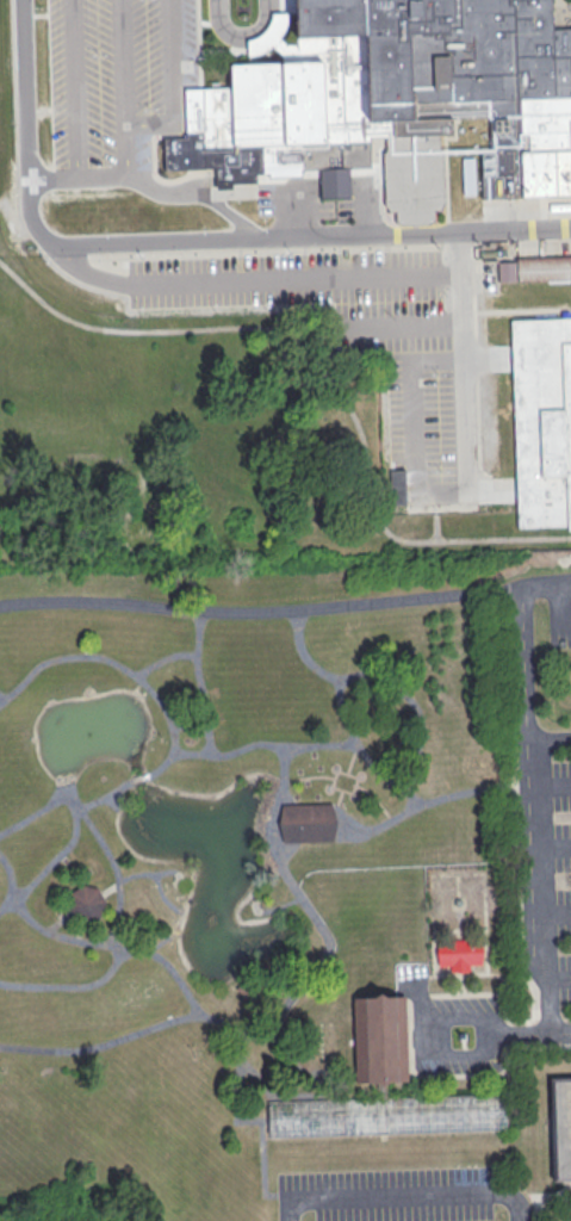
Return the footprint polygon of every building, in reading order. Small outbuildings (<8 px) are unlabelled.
[(294,11),(294,0),(550,0),(551,29),(570,28),(570,119),(569,119),(570,148),(570,195),(483,198),(482,154),(492,154),(490,114),(451,117),(452,135),(439,135),(440,147),(442,147),(445,204),(441,206),(442,209),(435,210),(435,222),(432,222),(428,225),(397,225),(395,222),(395,210),(387,211),(387,207),(385,205),(383,153),(385,149),(385,136),(371,137),(372,167),(352,168),(352,197),(317,198),(316,169),(302,169),(302,176),(267,178),(267,174),(257,174),(257,182),(232,184),(232,188),(215,190),(213,167),(163,169),(162,137),(185,137),(182,87),(229,86),(228,62),(247,62),(246,39),(256,36),(267,27),(272,12),(294,11)] [(464,194),(474,194),(474,159),(464,159),(464,194)] [(496,257),(496,281),(570,280),(570,256),(496,257)] [(517,529),(570,527),(570,317),(512,319),(517,529)] [(389,505),(406,505),(406,469),(389,469),(389,505)] [(281,807),(334,806),(334,823),(335,841),(283,841),(281,807)] [(72,893),(67,909),(70,913),(76,921),(91,924),(103,915),(106,901),(103,895),(98,890),(83,885),(72,893)] [(440,966),(439,942),(485,941),(486,963),(471,965),(471,973),(454,974),(453,965),(440,966)] [(353,998),(405,997),(408,1080),(355,1083),(353,998)] [(311,1024),(330,1023),(333,1066),(312,1066),(311,1024)] [(554,1083),(570,1082),(570,1182),(559,1183),(554,1083)] [(268,1136),(267,1102),(507,1095),(508,1129),(268,1136)]
